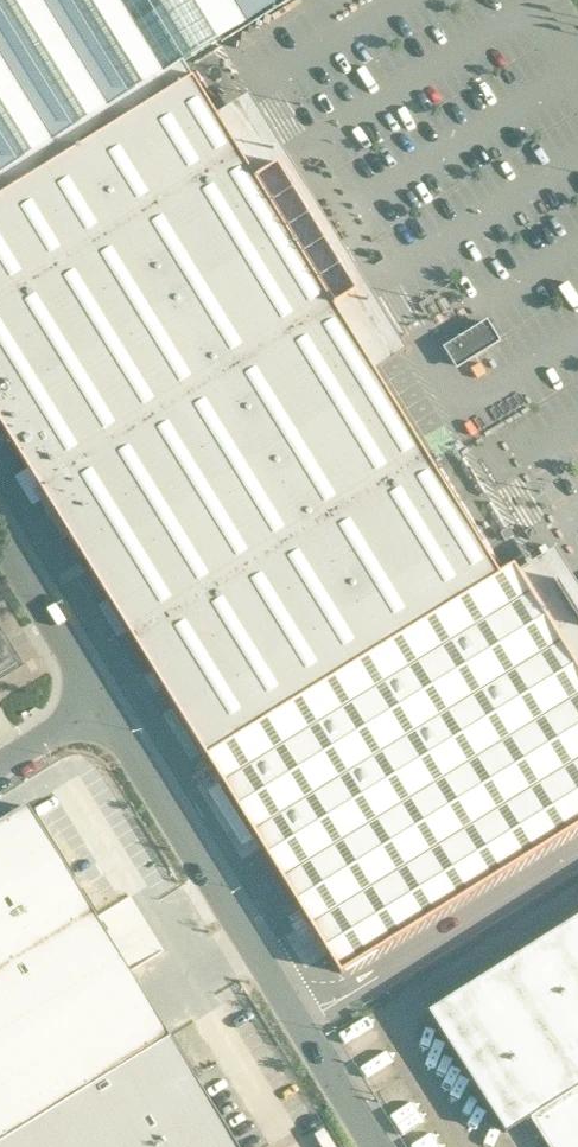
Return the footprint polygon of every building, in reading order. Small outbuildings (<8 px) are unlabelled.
[(221,38),(198,0),(0,0),(0,422),(207,757),(208,757),(341,973),(577,826),(577,666),(519,571),(515,564),(501,572),(438,470),(436,470),(433,466),(435,465),(375,369),(373,364),(371,365),(368,360),(370,360),(337,306),(359,292),(337,257),(335,258),(329,250),(332,249),(306,206),(303,208),(298,200),(301,198),(279,163),(256,176),(225,125),(223,126),(220,121),(222,121),(217,114),(194,75),(194,76),(192,73),(190,74),(187,69),(189,68),(185,61),(220,40),(222,39),(221,38)] [(487,322),(446,347),(457,366),(498,341),(487,322)] [(18,664),(0,635),(0,674),(18,664)] [(0,823),(0,1143),(171,1038),(28,806),(0,823)] [(449,998),(429,1011),(506,1133),(531,1117),(549,1146),(577,1146),(577,917),(449,998)] [(368,1017),(343,1032),(381,1096),(406,1081),(368,1017)] [(171,1038),(0,1143),(0,1146),(239,1146),(171,1038)]
